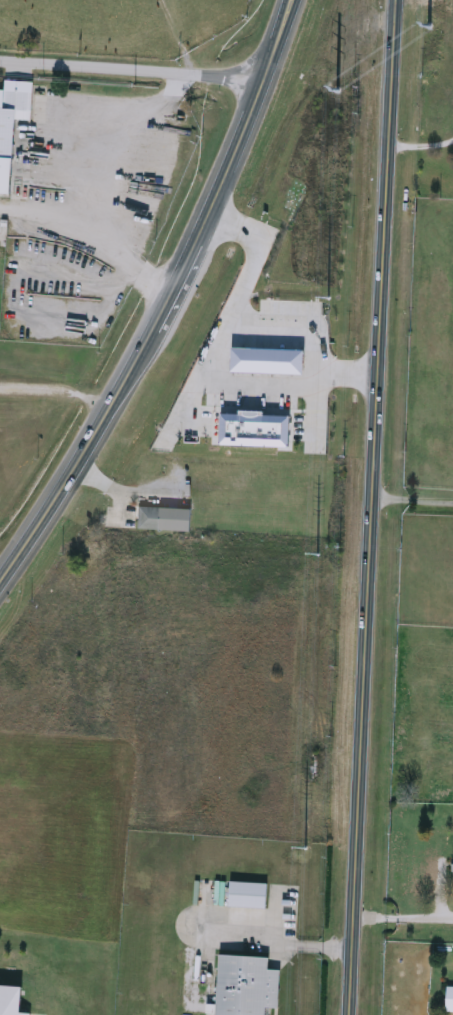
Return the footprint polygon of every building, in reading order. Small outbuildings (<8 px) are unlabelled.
[(12,195),(0,194),(0,91),(5,91),(5,82),(34,83),(32,122),(15,121),(12,195)] [(260,444),(209,442),(211,404),(262,407),(260,444)] [(191,510),(191,533),(139,532),(140,509),(191,510)] [(230,884),(268,885),(267,910),(229,909),(230,884)] [(267,1010),(267,1014),(217,1014),(220,957),(270,960),(270,972),(281,972),(279,1010),(267,1010)]
